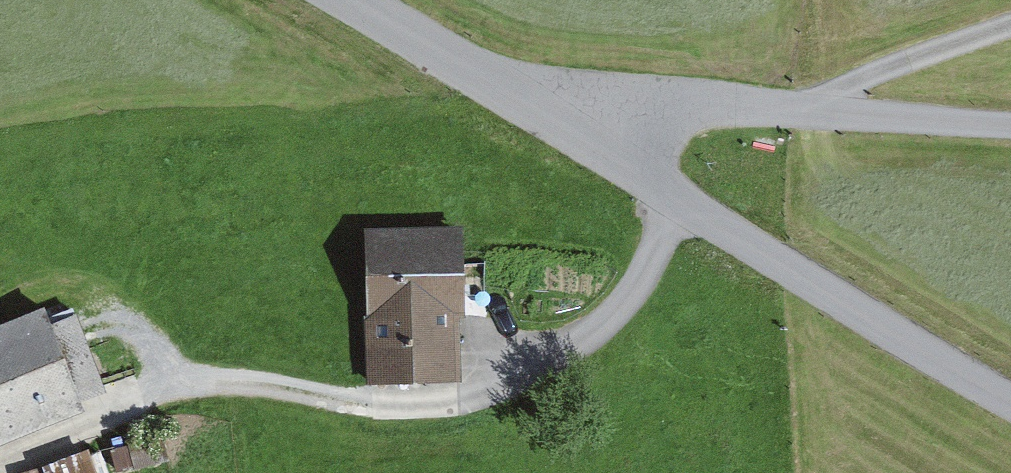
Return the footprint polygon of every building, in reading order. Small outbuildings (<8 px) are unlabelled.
[(365,380),(462,377),(461,312),(465,312),(463,219),(364,221),(366,310),(363,310),(365,380)] [(88,407),(84,398),(106,390),(74,312),(48,322),(41,305),(0,322),(0,443),(88,407)]
